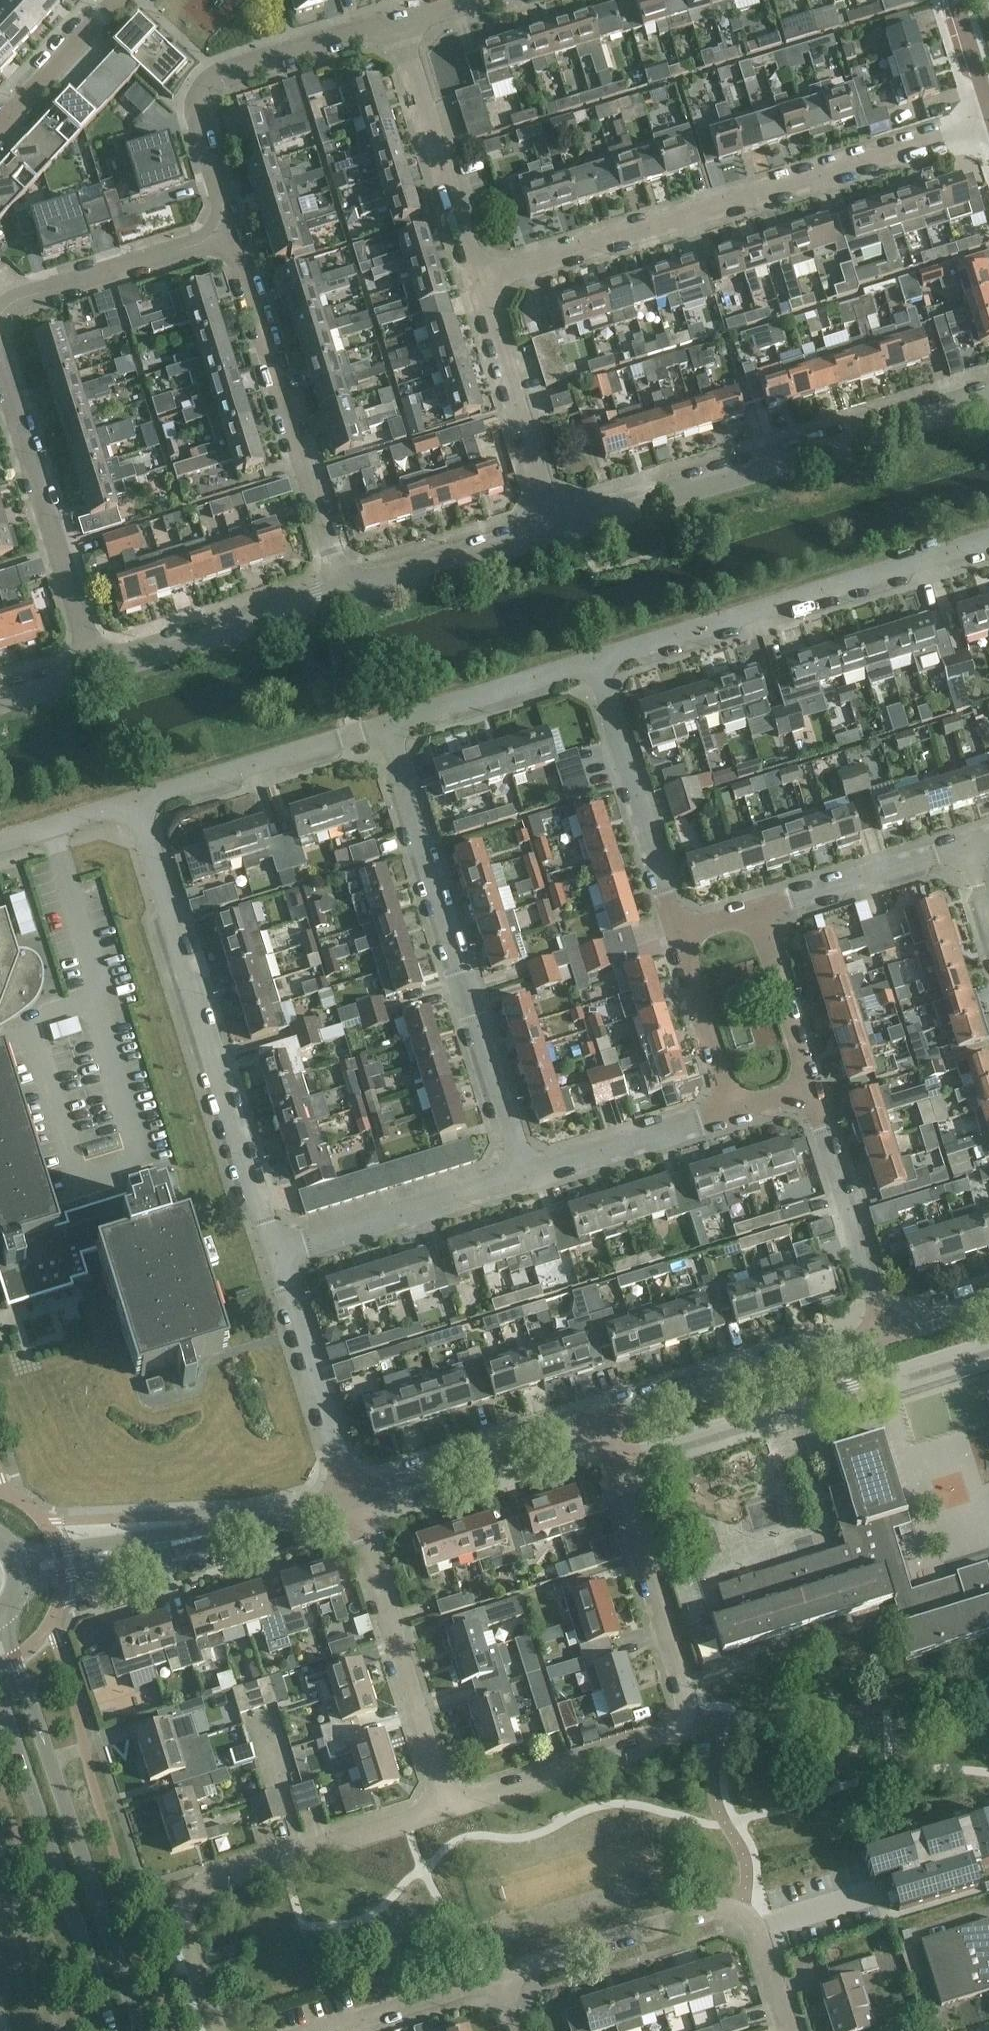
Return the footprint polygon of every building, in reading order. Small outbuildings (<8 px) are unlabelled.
[(28,37),(45,20),(23,0),(6,0),(0,7),(0,11),(28,37)] [(45,20),(60,3),(62,5),(63,4),(59,0),(23,0),(45,20)] [(316,9),(323,7),(321,0),(291,0),(296,15),(303,13),(303,14),(306,13),(314,10),(314,11),(317,10),(316,9)] [(637,1),(624,5),(633,33),(655,26),(658,37),(669,33),(666,22),(659,0),(637,0),(637,1)] [(666,22),(688,16),(683,0),(659,0),(666,22)] [(711,8),(708,0),(683,0),(688,16),(691,25),(703,21),(704,23),(715,19),(711,8)] [(711,8),(733,2),(733,0),(708,0),(711,8)] [(862,21),(885,14),(881,0),(879,0),(881,5),(859,11),(862,21)] [(877,3),(876,0),(862,0),(866,9),(877,3)] [(885,14),(907,7),(914,5),(913,0),(881,0),(885,14)] [(599,43),(633,33),(624,5),(590,16),(599,43)] [(817,34),(839,28),(833,8),(823,11),(810,14),(814,25),(817,34)] [(0,11),(0,44),(15,58),(16,58),(13,54),(28,37),(0,11)] [(743,28),(767,21),(764,11),(740,19),(743,28)] [(862,21),(859,11),(846,15),(849,25),(862,21)] [(322,13),(304,14),(305,31),(323,30),(322,13)] [(893,58),(920,50),(913,27),(911,28),(907,14),(884,21),(888,34),(886,35),(893,58)] [(568,23),(580,61),(591,58),(596,76),(608,73),(614,71),(606,47),(600,49),(599,43),(590,16),(568,22),(568,23)] [(558,67),(559,70),(580,63),(579,61),(580,61),(568,23),(568,22),(566,17),(552,21),(553,27),(545,30),(557,68),(558,67)] [(160,48),(151,39),(155,35),(138,19),(114,45),(118,50),(140,70),(162,90),(186,64),(164,43),(160,48)] [(814,25),(802,29),(805,38),(817,34),(814,25)] [(522,36),(530,64),(544,60),(547,71),(557,68),(545,30),(522,36)] [(530,64),(522,36),(499,43),(508,71),(509,70),(530,64)] [(749,55),(760,52),(781,46),(778,36),(770,39),(747,46),(749,55)] [(806,45),(809,54),(813,68),(825,65),(820,51),(835,46),(832,37),(818,42),(806,45)] [(465,57),(474,88),(478,87),(481,99),(481,101),(492,97),(489,89),(512,81),(509,70),(508,71),(499,43),(478,50),(479,53),(465,57)] [(0,44),(0,76),(1,75),(0,75),(15,58),(0,44)] [(809,54),(806,45),(784,52),(789,70),(804,66),(801,57),(809,54)] [(846,61),(855,58),(851,46),(842,49),(846,61)] [(893,58),(900,80),(927,72),(925,64),(930,62),(926,48),(920,50),(893,58)] [(725,52),(727,62),(739,58),(736,49),(725,52)] [(131,79),(140,70),(118,50),(109,59),(131,79)] [(727,62),(725,52),(713,56),(711,51),(700,54),(704,69),(727,62)] [(761,59),(764,69),(776,65),(778,74),(789,70),(784,52),(761,59)] [(109,59),(100,69),(122,89),(131,79),(109,59)] [(764,69),(761,59),(738,66),(743,83),(755,80),(753,72),(764,69)] [(679,66),(682,76),(694,72),(691,63),(679,66)] [(682,76),(679,66),(667,70),(666,68),(644,74),(648,86),(670,80),(682,76)] [(522,86),(537,77),(530,67),(516,76),(522,86)] [(100,69),(92,78),(113,98),(122,89),(100,69)] [(718,83),(731,79),(728,69),(715,73),(718,83)] [(935,78),(929,80),(927,72),(900,80),(889,83),(893,94),(903,91),(907,103),(940,93),(935,78)] [(302,79),(308,99),(322,94),(316,74),(302,79)] [(105,108),(113,98),(92,78),(83,88),(105,108)] [(856,93),(865,90),(862,79),(852,82),(856,93)] [(326,121),(385,103),(378,80),(352,88),(351,88),(340,91),(344,105),(327,110),(324,99),(309,104),(313,118),(315,124),(326,121)] [(240,147),(308,127),(306,119),(294,81),(281,85),(292,121),(275,126),(271,112),(233,124),(240,147)] [(674,82),(652,86),(654,98),(676,94),(674,82)] [(819,86),(831,127),(854,120),(843,85),(832,88),(829,82),(819,86)] [(612,87),(615,96),(627,93),(624,83),(612,87)] [(154,103),(136,86),(124,98),(142,116),(154,103)] [(831,127),(819,86),(808,89),(810,95),(798,99),(808,134),(810,140),(831,134),(829,127),(831,127)] [(458,106),(481,99),(478,87),(474,88),(455,94),(458,106)] [(615,96),(612,87),(599,91),(602,100),(615,96)] [(74,97),(96,118),(105,108),(83,88),(74,97)] [(865,90),(856,93),(860,107),(869,104),(865,90)] [(26,140),(25,141),(52,165),(96,118),(74,97),(69,93),(54,110),(26,140)] [(808,134),(798,99),(788,102),(786,96),(773,99),(778,114),(786,140),(808,134)] [(567,101),(570,110),(582,106),(579,97),(567,101)] [(481,99),(458,106),(461,117),(484,110),(481,101),(481,99)] [(618,103),(621,112),(632,109),(629,100),(618,103)] [(570,110),(567,101),(545,107),(548,117),(570,110)] [(365,133),(392,125),(385,103),(326,121),(329,130),(361,120),(365,133)] [(621,112),(618,103),(604,107),(594,110),(598,122),(619,116),(618,113),(621,112)] [(741,154),(733,127),(726,105),(715,109),(720,125),(696,132),(698,138),(705,163),(718,159),(718,161),(741,154)] [(867,129),(890,121),(886,109),(863,116),(867,129)] [(465,129),(488,122),(484,110),(461,117),(465,129)] [(521,115),(524,124),(538,120),(535,110),(521,115)] [(573,117),(576,126),(587,123),(584,113),(573,117)] [(756,120),(764,147),(786,140),(778,114),(756,120)] [(524,124),(521,115),(510,118),(513,127),(524,124)] [(576,126),(573,117),(549,124),(554,140),(578,133),(576,126)] [(764,147),(756,120),(733,127),(741,154),(764,147)] [(488,122),(465,129),(469,141),(492,134),(488,122)] [(347,164),(399,148),(392,125),(365,133),(370,147),(344,155),(347,164)] [(657,151),(665,178),(688,171),(687,170),(701,166),(688,126),(653,137),(657,151)] [(247,170),(274,161),(270,147),(295,139),(311,135),(308,127),(240,147),(247,170)] [(528,130),(531,140),(543,136),(540,127),(528,130)] [(531,140),(528,130),(515,134),(518,144),(531,140)] [(643,184),(635,157),(628,136),(620,139),(622,147),(608,151),(612,164),(620,191),(643,184)] [(168,137),(121,151),(128,174),(128,175),(175,161),(168,137)] [(10,157),(2,166),(0,168),(0,205),(8,212),(52,165),(25,141),(10,157)] [(379,178),(405,169),(399,148),(347,164),(328,170),(331,178),(349,172),(375,164),(379,178)] [(665,178),(657,151),(635,157),(643,184),(665,178)] [(128,174),(123,176),(130,200),(139,198),(182,184),(175,161),(128,175),(128,174)] [(281,184),(292,180),(322,171),(319,163),(303,168),(289,172),(288,169),(277,172),(274,161),(247,170),(253,192),(281,184)] [(553,212),(541,171),(540,171),(539,164),(526,167),(529,175),(518,179),(521,186),(509,190),(517,213),(527,209),(530,219),(553,212)] [(590,171),(598,198),(620,191),(612,164),(590,171)] [(541,171),(553,212),(576,205),(567,178),(566,172),(554,176),(551,168),(541,171)] [(360,208),(412,192),(405,169),(379,178),(383,192),(358,200),(360,208)] [(322,171),(292,180),(294,189),(324,179),(322,171)] [(598,198),(590,171),(567,178),(576,205),(598,198)] [(694,178),(674,183),(676,192),(696,187),(694,178)] [(935,180),(948,224),(983,213),(976,190),(965,194),(960,179),(938,186),(936,180),(935,180)] [(948,224),(935,180),(920,185),(922,190),(914,193),(923,220),(926,230),(948,224)] [(281,184),(253,192),(260,214),(287,206),(281,184)] [(900,227),(923,220),(914,193),(906,195),(905,189),(890,194),(900,227)] [(412,192),(360,208),(363,218),(389,210),(393,223),(419,215),(412,192)] [(107,208),(119,204),(115,193),(104,197),(105,199),(107,208)] [(888,231),(900,227),(890,194),(874,199),(876,205),(870,206),(877,234),(881,245),(886,261),(890,275),(902,271),(900,262),(898,262),(888,231)] [(77,199),(53,206),(67,250),(91,242),(88,232),(112,224),(112,223),(107,208),(105,199),(80,207),(77,199)] [(333,207),(303,217),(299,203),(288,206),(287,206),(260,214),(267,237),(335,216),(333,207)] [(8,212),(0,205),(0,221),(8,212)] [(29,213),(17,217),(23,238),(36,234),(43,257),(67,250),(53,206),(29,213)] [(849,255),(881,245),(877,234),(870,206),(846,213),(837,217),(848,252),(849,255)] [(814,262),(848,252),(837,217),(829,219),(827,213),(801,221),(803,227),(814,262)] [(123,219),(112,223),(116,234),(139,227),(135,216),(123,219)] [(293,254),(295,259),(314,254),(308,235),(336,227),(335,225),(337,224),(335,216),(267,237),(274,260),(293,254)] [(780,234),(791,269),(814,262),(803,227),(780,234)] [(405,262),(431,254),(424,231),(398,239),(402,253),(372,262),(375,271),(405,262)] [(778,265),(789,299),(799,296),(791,269),(780,234),(758,241),(767,268),(778,265)] [(958,254),(980,247),(978,238),(955,245),(958,254)] [(767,268),(758,241),(736,247),(745,275),(751,296),(761,294),(754,272),(767,268)] [(745,275),(736,247),(713,255),(721,282),(745,275)] [(932,252),(935,261),(947,257),(944,248),(932,252)] [(935,261),(932,252),(920,255),(923,265),(935,261)] [(438,274),(441,273),(437,260),(434,261),(431,254),(405,262),(375,271),(371,272),(373,281),(382,279),(408,271),(412,284),(438,276),(438,274)] [(983,255),(919,274),(922,286),(938,281),(941,292),(961,286),(965,298),(988,291),(988,274),(983,255)] [(682,308),(705,301),(692,261),(669,268),(678,296),(682,308)] [(857,285),(890,275),(886,261),(853,271),(857,285)] [(313,290),(324,287),(346,280),(356,277),(354,269),(321,278),(317,264),(279,276),(286,298),(313,290)] [(857,293),(858,288),(857,285),(853,271),(850,265),(838,268),(844,286),(833,289),(836,299),(849,295),(857,293)] [(682,308),(678,296),(669,268),(646,275),(655,303),(667,299),(670,312),(682,308)] [(655,303),(646,275),(624,282),(633,310),(655,303)] [(904,304),(921,298),(914,275),(897,281),(904,304)] [(419,307),(445,299),(438,276),(412,284),(403,287),(407,301),(391,306),(394,314),(419,307)] [(148,319),(151,327),(187,314),(214,306),(211,298),(218,296),(212,277),(194,283),(195,288),(169,296),(174,311),(148,319)] [(707,278),(698,281),(701,289),(704,300),(713,297),(707,278)] [(861,286),(864,297),(891,290),(888,278),(861,286)] [(293,321),(320,312),(316,299),(327,296),(326,295),(341,291),(349,288),(346,280),(324,287),(313,290),(286,298),(293,321)] [(602,288),(611,316),(614,328),(625,324),(636,321),(633,310),(624,282),(602,288)] [(579,295),(588,323),(591,335),(614,328),(611,316),(602,288),(579,295)] [(965,298),(969,310),(933,321),(936,333),(988,316),(988,291),(965,298)] [(565,330),(588,323),(579,295),(572,298),(570,292),(549,299),(555,317),(560,316),(565,330)] [(800,299),(803,309),(816,305),(813,296),(800,299)] [(445,299),(419,307),(394,314),(376,320),(379,328),(410,318),(410,319),(413,319),(416,332),(426,329),(452,321),(445,299)] [(803,309),(800,299),(788,303),(791,312),(803,309)] [(874,348),(871,335),(866,319),(862,305),(861,305),(859,299),(837,306),(843,326),(856,323),(861,341),(847,345),(858,381),(882,374),(874,348)] [(862,305),(866,319),(877,316),(872,302),(862,305)] [(194,338),(221,329),(214,306),(187,314),(151,327),(154,336),(190,325),(194,338)] [(756,313),(759,322),(771,319),(768,309),(756,313)] [(824,310),(813,313),(819,333),(830,330),(824,310)] [(898,341),(897,341),(905,367),(929,360),(921,334),(921,333),(914,310),(905,312),(909,325),(894,330),(898,341)] [(100,331),(94,312),(73,320),(79,338),(100,331)] [(320,312),(293,321),(300,343),(327,335),(320,312)] [(34,339),(40,361),(102,341),(111,339),(112,339),(123,336),(116,313),(104,316),(109,330),(100,333),(77,340),(72,326),(60,331),(34,339)] [(759,322),(756,313),(743,317),(725,322),(728,332),(759,322)] [(819,333),(813,313),(805,316),(811,336),(819,333)] [(338,332),(369,322),(367,314),(335,324),(338,332)] [(936,333),(944,356),(957,352),(953,339),(970,334),(974,347),(988,342),(988,316),(936,333)] [(397,360),(459,343),(452,321),(426,329),(430,344),(405,352),(395,354),(397,360)] [(369,322),(338,332),(340,340),(372,331),(369,322)] [(768,327),(774,347),(784,344),(778,324),(768,327)] [(774,347),(768,327),(753,331),(741,335),(742,342),(752,339),(756,352),(774,347)] [(905,367),(897,341),(898,341),(894,330),(894,328),(871,335),(874,348),(882,374),(905,367)] [(221,329),(194,338),(201,360),(228,352),(221,329)] [(689,333),(692,343),(704,339),(701,330),(689,333)] [(669,350),(680,347),(692,343),(689,333),(674,338),(673,332),(664,334),(669,350)] [(534,353),(557,346),(553,334),(530,341),(534,353)] [(327,335),(300,343),(306,366),(334,357),(327,335)] [(48,384),(74,376),(70,362),(105,351),(102,341),(40,361),(48,384)] [(635,360),(647,357),(644,347),(643,342),(631,346),(635,360)] [(440,374),(466,366),(459,343),(397,360),(398,363),(390,365),(393,373),(424,364),(424,365),(436,361),(440,374)] [(644,347),(647,357),(660,353),(657,343),(644,347)] [(707,345),(698,348),(696,349),(702,368),(713,365),(707,345)] [(825,353),(828,362),(836,388),(858,381),(847,345),(825,351),(826,352),(825,353)] [(538,365),(560,357),(557,346),(534,353),(538,365)] [(702,368),(696,349),(688,351),(694,371),(702,368)] [(228,352),(201,360),(190,364),(175,367),(165,370),(169,381),(189,375),(192,387),(208,383),(235,374),(228,352)] [(802,359),(805,369),(813,395),(836,388),(828,362),(825,353),(802,359)] [(334,357),(306,366),(313,388),(340,379),(365,372),(370,370),(368,363),(363,365),(349,369),(345,354),(344,354),(334,357)] [(175,367),(190,364),(187,355),(173,359),(175,367)] [(650,362),(656,382),(667,379),(664,371),(678,367),(675,355),(661,359),(650,362)] [(541,376),(564,369),(560,357),(538,365),(541,376)] [(600,361),(602,370),(615,366),(612,357),(600,361)] [(779,366),(782,376),(790,402),(813,395),(805,369),(802,359),(779,366)] [(602,370),(600,361),(587,365),(590,374),(602,370)] [(656,382),(650,362),(641,365),(647,385),(656,382)] [(383,366),(376,368),(379,377),(386,375),(383,366)] [(447,397),(473,389),(466,366),(440,374),(444,388),(433,392),(419,397),(421,405),(435,401),(447,397)] [(790,402),(782,376),(779,366),(757,372),(756,368),(742,372),(744,379),(747,388),(752,404),(764,400),(766,409),(790,402)] [(564,369),(541,376),(545,388),(567,381),(564,369)] [(347,402),(344,393),(356,389),(354,385),(368,381),(365,372),(340,379),(313,388),(320,410),(347,402)] [(235,374),(208,383),(212,396),(186,404),(189,413),(242,396),(235,374)] [(605,377),(611,397),(622,393),(616,374),(605,377)] [(74,376),(48,384),(55,406),(107,390),(107,389),(114,387),(112,378),(78,388),(74,376)] [(689,405),(697,431),(719,424),(711,398),(705,376),(695,379),(702,401),(689,405)] [(601,400),(611,397),(605,377),(586,383),(590,393),(599,391),(601,400)] [(711,398),(719,424),(744,417),(741,407),(752,404),(747,388),(744,379),(733,383),(736,391),(711,398)] [(454,420),(480,412),(473,389),(447,397),(435,401),(438,409),(450,406),(454,420)] [(61,428),(88,420),(84,406),(110,398),(107,390),(55,406),(61,428)] [(697,431),(689,405),(676,409),(670,391),(661,394),(666,412),(674,438),(697,431)] [(549,401),(553,414),(575,407),(571,394),(549,401)] [(642,419),(650,446),(674,438),(666,412),(661,394),(651,397),(656,415),(642,419)] [(222,428),(249,419),(242,396),(189,413),(192,423),(218,415),(222,428)] [(365,422),(395,413),(392,405),(363,414),(362,410),(351,414),(347,402),(320,410),(327,434),(355,425),(365,422)] [(157,412),(161,424),(188,417),(184,405),(157,412)] [(418,406),(403,410),(411,438),(426,434),(418,406)] [(355,425),(327,434),(335,457),(362,448),(358,437),(369,434),(368,430),(382,426),(386,425),(397,422),(395,413),(365,422),(355,425)] [(628,453),(616,414),(582,425),(590,453),(602,450),(605,460),(628,453)] [(650,446),(642,419),(620,426),(617,414),(616,414),(628,453),(650,446)] [(199,460),(256,441),(249,419),(222,428),(211,430),(216,446),(196,452),(199,460)] [(88,420),(61,428),(68,451),(131,431),(129,424),(93,435),(88,420)] [(402,439),(397,422),(386,425),(391,442),(402,439)] [(458,429),(462,442),(471,472),(472,471),(480,498),(503,491),(493,460),(481,464),(474,439),(486,435),(482,422),(458,429)] [(462,442),(458,429),(448,432),(452,445),(462,442)] [(102,465),(110,463),(106,449),(134,440),(131,431),(68,451),(75,474),(102,465)] [(413,443),(417,456),(438,450),(434,436),(413,443)] [(263,465),(256,441),(199,460),(173,468),(177,480),(233,463),(236,474),(263,465)] [(417,456),(413,443),(389,450),(392,459),(405,455),(406,460),(417,456)] [(179,460),(175,444),(164,447),(168,463),(179,460)] [(367,457),(371,470),(380,468),(376,454),(367,457)] [(423,471),(444,463),(441,456),(420,464),(423,471)] [(361,473),(368,497),(354,501),(356,507),(359,517),(353,519),(357,529),(360,531),(363,530),(364,533),(388,526),(379,499),(380,499),(371,470),(367,457),(342,464),(347,478),(361,473)] [(449,479),(457,505),(480,498),(472,471),(471,472),(463,474),(459,461),(444,466),(446,470),(448,479),(449,479)] [(75,474),(82,496),(109,488),(102,465),(75,474)] [(448,479),(446,470),(431,474),(425,473),(422,474),(434,512),(457,505),(449,479),(448,479)] [(403,493),(411,519),(434,512),(422,474),(400,481),(403,493)] [(116,512),(113,499),(126,495),(125,493),(133,490),(139,489),(136,480),(121,484),(109,488),(82,496),(90,520),(98,517),(103,533),(122,527),(116,512)] [(246,509),(270,502),(265,488),(242,496),(246,509)] [(379,499),(388,526),(411,519),(403,493),(380,500),(380,499),(379,499)] [(274,514),(294,509),(290,495),(270,500),(274,514)] [(233,512),(232,509),(229,500),(219,503),(223,515),(233,512)] [(213,518),(223,515),(219,503),(209,506),(212,515),(213,518)] [(176,530),(187,527),(183,514),(172,517),(175,527),(176,530)] [(176,530),(175,527),(172,517),(163,520),(167,533),(176,530)] [(255,538),(263,564),(287,557),(279,531),(277,526),(267,529),(269,534),(255,538)] [(18,548),(12,528),(5,530),(0,532),(0,558),(12,554),(11,551),(18,548)] [(132,551),(142,548),(136,528),(125,531),(132,551)] [(263,564),(255,538),(243,542),(239,530),(228,533),(232,546),(240,572),(263,564)] [(135,563),(132,551),(125,531),(103,538),(107,552),(110,560),(122,556),(129,578),(115,582),(120,597),(114,599),(120,616),(141,609),(139,603),(148,601),(135,563)] [(217,579),(209,553),(206,541),(182,549),(194,586),(217,579)] [(209,553),(217,579),(240,572),(232,546),(209,553)] [(159,556),(171,594),(194,586),(182,549),(159,556)] [(148,601),(171,594),(159,556),(135,563),(148,601)] [(0,575),(0,595),(1,599),(6,614),(14,641),(22,639),(24,644),(45,638),(39,619),(34,621),(30,607),(19,611),(14,594),(24,591),(17,569),(0,575)] [(984,597),(986,603),(981,604),(988,631),(988,595),(984,597)] [(981,604),(957,611),(966,640),(988,633),(988,631),(981,604)] [(14,641),(6,614),(0,616),(0,652),(8,649),(6,644),(14,641)] [(904,628),(912,656),(937,649),(928,620),(904,628)] [(912,656),(904,628),(880,635),(889,663),(912,656)] [(889,663),(880,635),(857,642),(865,671),(889,663)] [(975,658),(988,651),(988,648),(985,639),(970,646),(975,658)] [(865,671),(857,642),(833,650),(842,678),(865,671)] [(842,678),(833,650),(810,657),(818,685),(842,678)] [(966,651),(953,655),(962,683),(975,678),(966,651)] [(949,687),(962,683),(953,655),(940,659),(949,687)] [(822,697),(818,685),(810,657),(785,664),(789,677),(776,682),(784,708),(797,704),(822,697)] [(733,680),(742,708),(766,701),(757,672),(733,680)] [(742,708),(733,680),(710,687),(719,716),(742,708)] [(719,716),(710,687),(687,694),(695,723),(705,755),(718,751),(717,750),(714,738),(714,737),(709,739),(704,720),(719,716)] [(853,687),(845,689),(849,703),(857,700),(853,687)] [(849,703),(845,689),(837,692),(841,706),(842,706),(845,718),(852,716),(849,703)] [(663,701),(676,743),(687,739),(684,726),(695,723),(687,694),(663,701)] [(676,743),(663,701),(639,709),(651,751),(676,743)] [(792,736),(805,733),(797,704),(784,708),(792,736)] [(792,736),(784,708),(783,707),(772,710),(781,740),(792,736)] [(927,707),(917,710),(921,724),(931,721),(927,707)] [(950,720),(954,733),(963,731),(959,717),(950,720)] [(897,731),(908,728),(906,718),(894,722),(897,731)] [(954,733),(950,720),(941,723),(945,736),(954,733)] [(834,735),(838,749),(862,742),(857,728),(834,735)] [(903,735),(907,748),(916,745),(912,732),(903,735)] [(502,747),(511,777),(554,764),(552,758),(545,734),(502,747)] [(714,738),(717,750),(728,747),(725,735),(714,738)] [(907,748),(903,735),(894,737),(898,751),(907,748)] [(511,777),(502,747),(477,754),(486,785),(487,785),(511,777)] [(489,794),(487,785),(486,785),(477,754),(434,768),(443,798),(452,795),(455,804),(489,794)] [(737,780),(761,773),(758,762),(734,769),(737,780)] [(863,765),(850,769),(858,796),(872,792),(863,765)] [(561,789),(586,781),(582,768),(558,775),(557,776),(561,789)] [(787,770),(791,784),(800,781),(796,768),(787,770)] [(975,802),(988,798),(988,768),(966,775),(975,802)] [(737,780),(734,769),(721,773),(725,785),(738,781),(737,780)] [(846,800),(858,796),(850,769),(837,773),(846,800)] [(791,784),(787,770),(778,773),(784,794),(792,792),(790,784),(791,784)] [(700,791),(714,787),(711,776),(710,774),(696,779),(700,791)] [(943,782),(951,809),(975,802),(966,775),(943,782)] [(687,781),(691,795),(700,792),(700,791),(696,779),(696,778),(687,781)] [(586,781),(561,789),(565,802),(590,794),(586,781)] [(691,795),(687,781),(663,788),(667,802),(691,795)] [(739,785),(744,798),(746,798),(749,809),(756,807),(748,782),(739,785)] [(919,789),(928,817),(951,809),(943,782),(919,789)] [(744,798),(739,785),(730,788),(735,801),(744,798)] [(896,796),(905,824),(928,817),(919,789),(896,796)] [(318,803),(328,834),(342,829),(344,836),(358,832),(359,836),(375,831),(366,802),(350,807),(346,794),(333,798),(332,795),(321,799),(322,802),(318,803)] [(905,824),(896,796),(872,804),(880,831),(905,824)] [(693,799),(697,813),(706,810),(702,797),(693,799)] [(697,813),(693,799),(669,807),(673,820),(697,813)] [(575,815),(587,811),(584,800),(571,804),(575,815)] [(297,834),(281,838),(291,871),(306,867),(301,850),(314,846),(311,839),(328,834),(318,803),(316,804),(315,801),(303,804),(304,807),(290,811),(297,834)] [(826,817),(835,845),(837,850),(852,846),(851,840),(859,837),(848,802),(838,806),(840,813),(826,817)] [(495,812),(498,822),(515,817),(512,807),(495,812)] [(582,840),(609,831),(601,807),(587,811),(575,815),(582,840)] [(498,822),(495,812),(483,816),(487,826),(498,822)] [(803,825),(812,852),(835,845),(826,817),(803,825)] [(236,828),(232,829),(241,860),(257,855),(259,862),(272,858),(277,875),(291,871),(281,838),(268,842),(261,820),(248,824),(247,821),(235,825),(236,828)] [(493,840),(519,832),(515,820),(489,829),(493,840)] [(779,832),(788,859),(812,852),(803,825),(779,832)] [(241,860),(232,829),(228,830),(228,828),(217,831),(218,833),(204,837),(208,850),(201,852),(201,850),(186,854),(194,882),(229,871),(227,864),(241,860)] [(519,846),(529,843),(525,831),(515,834),(519,846)] [(609,831),(582,840),(590,863),(616,854),(609,831)] [(756,839),(765,867),(788,859),(779,832),(756,839)] [(534,842),(538,856),(543,854),(542,851),(548,849),(544,839),(534,842)] [(733,847),(741,874),(765,867),(756,839),(733,847)] [(354,867),(379,859),(374,842),(348,850),(354,867)] [(463,878),(487,870),(480,847),(455,854),(463,878)] [(709,854),(718,882),(741,874),(733,847),(709,854)] [(551,862),(548,849),(542,851),(543,854),(538,856),(541,865),(551,862)] [(596,884),(597,886),(623,877),(616,854),(590,863),(591,868),(583,870),(588,886),(596,884)] [(718,882),(709,854),(685,862),(693,889),(718,882)] [(575,858),(555,863),(558,875),(578,870),(575,858)] [(526,871),(530,884),(535,882),(534,879),(540,877),(537,867),(526,871)] [(366,901),(392,893),(384,869),(359,877),(366,901)] [(487,870),(463,878),(470,902),(495,894),(487,870)] [(544,890),(540,877),(534,879),(535,882),(530,884),(533,893),(544,890)] [(623,877),(597,886),(604,909),(630,901),(623,877)] [(562,897),(563,897),(570,895),(566,883),(548,889),(552,901),(553,902),(558,901),(557,897),(562,896),(562,897)] [(213,910),(238,902),(233,885),(208,893),(213,910)] [(349,889),(356,924),(368,922),(361,887),(349,889)] [(392,893),(366,901),(373,925),(399,917),(392,893)] [(288,898),(292,910),(304,907),(300,894),(288,898)] [(495,894),(470,902),(477,925),(502,917),(495,894)] [(552,901),(555,912),(566,908),(563,897),(562,897),(562,896),(557,897),(558,901),(553,902),(552,901)] [(911,936),(947,924),(940,900),(914,908),(902,912),(907,925),(900,927),(904,938),(911,936)] [(630,901),(604,909),(611,933),(638,925),(630,901)] [(326,902),(319,904),(308,907),(312,920),(317,918),(316,915),(321,913),(329,911),(326,902)] [(222,945),(260,934),(250,904),(239,908),(241,913),(215,921),(222,945)] [(325,927),(321,913),(316,915),(317,918),(312,920),(315,930),(325,927)] [(502,917),(477,925),(484,948),(520,936),(513,913),(502,917)] [(544,929),(554,926),(551,914),(541,917),(544,929)] [(358,955),(380,948),(406,940),(399,917),(373,925),(361,928),(365,940),(354,944),(358,955)] [(880,945),(893,941),(885,917),(872,921),(880,945)] [(1,1019),(5,1019),(9,1019),(13,1018),(17,1016),(20,1015),(24,1013),(27,1010),(30,1008),(33,1005),(35,1002),(37,998),(39,995),(40,991),(41,987),(42,983),(42,979),(42,975),(41,971),(40,967),(39,964),(36,960),(34,958),(30,955),(27,954),(23,953),(19,953),(15,954),(4,918),(0,920),(0,1019),(1,1019)] [(811,966),(837,958),(867,949),(880,945),(872,921),(860,925),(864,939),(848,944),(847,941),(834,946),(830,934),(804,942),(811,966)] [(947,924),(911,936),(914,947),(925,944),(929,954),(929,956),(955,948),(947,924)] [(300,935),(304,948),(309,946),(308,943),(313,941),(310,932),(300,935)] [(230,969),(265,958),(267,957),(260,934),(222,945),(230,969)] [(271,961),(303,950),(297,936),(266,948),(271,961)] [(520,936),(484,948),(492,972),(517,964),(516,962),(527,959),(520,936)] [(388,971),(413,963),(406,940),(380,948),(388,971)] [(317,955),(313,941),(308,943),(309,946),(304,948),(307,958),(317,955)] [(579,948),(583,962),(609,954),(605,941),(579,948)] [(893,941),(880,945),(883,954),(895,950),(893,941)] [(880,945),(867,949),(870,958),(883,954),(880,945)] [(955,948),(929,956),(929,954),(916,958),(921,971),(933,967),(936,979),(962,971),(955,948)] [(322,954),(326,966),(331,965),(330,962),(335,960),(333,951),(322,954)] [(531,979),(562,969),(568,967),(565,954),(532,964),(527,965),(531,979)] [(583,962),(587,975),(613,967),(609,954),(583,962)] [(237,992),(272,981),(265,958),(230,969),(237,992)] [(837,958),(811,966),(819,990),(845,982),(866,975),(862,962),(841,969),(837,958)] [(339,974),(335,960),(330,962),(331,965),(326,966),(329,977),(339,974)] [(630,994),(656,985),(649,961),(623,969),(630,994)] [(413,963),(388,971),(395,995),(421,987),(413,963)] [(894,992),(904,989),(896,965),(886,968),(891,983),(894,992)] [(568,967),(562,969),(531,979),(535,992),(566,983),(572,981),(568,967)] [(943,1002),(969,994),(962,971),(936,979),(915,985),(918,997),(940,990),(943,1002)] [(318,993),(328,990),(325,979),(314,982),(318,993)] [(270,1009),(279,1006),(272,981),(237,992),(244,1016),(270,1008),(270,1009)] [(845,982),(819,990),(826,1013),(852,1005),(845,982)] [(877,997),(890,993),(887,984),(874,988),(877,997)] [(637,1017),(663,1009),(656,985),(630,994),(637,1017)] [(907,988),(904,989),(894,992),(897,1000),(909,996),(907,988)] [(300,991),(280,995),(284,1020),(293,1018),(290,1005),(303,1003),(300,991)] [(890,993),(877,997),(880,1006),(892,1002),(890,993)] [(951,1025),(976,1017),(981,1016),(976,1002),(972,1004),(969,994),(943,1002),(951,1025)] [(322,996),(307,998),(309,1011),(324,1008),(322,996)] [(359,1019),(385,1011),(381,998),(355,1006),(359,1019)] [(510,1032),(536,1023),(528,999),(502,1007),(510,1032)] [(863,1001),(852,1005),(826,1013),(833,1036),(859,1028),(870,1025),(863,1001)] [(270,1008),(244,1016),(251,1040),(277,1032),(278,1032),(287,1029),(279,1006),(270,1009),(270,1008)] [(573,1024),(584,1021),(580,1009),(570,1013),(573,1024)] [(644,1040),(670,1032),(663,1009),(637,1017),(644,1040)] [(385,1011),(359,1019),(363,1032),(389,1025),(385,1011)] [(410,1043),(436,1035),(428,1011),(402,1019),(410,1043)] [(588,1019),(593,1033),(598,1031),(597,1028),(602,1026),(599,1016),(588,1019)] [(958,1050),(988,1041),(984,1026),(979,1027),(976,1017),(951,1025),(940,1029),(943,1041),(947,1040),(951,1052),(958,1050)] [(49,1028),(53,1043),(82,1034),(77,1019),(75,1020),(49,1028)] [(294,1039),(320,1032),(316,1019),(290,1027),(294,1039)] [(536,1023),(510,1032),(517,1055),(543,1047),(536,1023)] [(606,1038),(602,1026),(597,1028),(598,1031),(593,1033),(596,1042),(606,1039),(606,1038)] [(909,1038),(921,1034),(919,1026),(906,1029),(909,1038)] [(859,1028),(833,1036),(840,1059),(866,1051),(876,1048),(872,1036),(863,1039),(859,1028)] [(892,1045),(904,1041),(901,1031),(889,1035),(892,1045)] [(320,1032),(294,1039),(298,1053),(324,1046),(320,1032)] [(652,1064),(678,1055),(670,1032),(644,1040),(652,1064)] [(921,1034),(909,1038),(918,1070),(941,1064),(937,1050),(927,1053),(921,1034)] [(417,1067),(443,1059),(436,1035),(410,1043),(417,1067)] [(600,1055),(612,1052),(608,1038),(606,1038),(606,1039),(596,1042),(600,1055)] [(304,1075),(298,1053),(294,1039),(259,1050),(263,1062),(259,1063),(266,1087),(301,1076),(304,1075)] [(591,1045),(580,1048),(584,1059),(595,1056),(591,1045)] [(543,1047),(517,1055),(524,1078),(550,1070),(543,1047)] [(875,1081),(897,1074),(892,1059),(885,1061),(883,1057),(869,1062),(866,1051),(840,1059),(848,1083),(873,1075),(875,1081)] [(55,1220),(50,1205),(8,1068),(3,1052),(0,1052),(0,1281),(8,1308),(71,1289),(69,1282),(85,1277),(78,1257),(95,1252),(135,1379),(176,1367),(182,1388),(194,1384),(190,1372),(198,1370),(196,1361),(226,1351),(187,1223),(182,1224),(166,1171),(132,1181),(137,1199),(127,1202),(126,1198),(115,1201),(116,1204),(105,1208),(105,1205),(66,1217),(68,1227),(59,1230),(56,1220),(55,1220)] [(909,1053),(896,1057),(901,1073),(914,1069),(909,1053)] [(685,1079),(678,1055),(652,1064),(639,1067),(648,1095),(661,1091),(660,1087),(685,1079)] [(956,1067),(959,1079),(970,1076),(973,1088),(988,1083),(988,1057),(956,1067)] [(424,1090),(450,1082),(443,1059),(417,1067),(424,1090)] [(342,1076),(352,1073),(349,1062),(339,1065),(342,1076)] [(607,1078),(620,1074),(617,1064),(604,1068),(607,1078)] [(924,1088),(928,1102),(941,1098),(935,1078),(944,1075),(941,1064),(918,1070),(924,1088)] [(357,1072),(361,1085),(367,1084),(366,1081),(371,1079),(368,1069),(357,1072)] [(550,1070),(524,1078),(532,1102),(558,1094),(550,1070)] [(588,1084),(602,1079),(599,1070),(585,1074),(588,1084)] [(888,1078),(890,1090),(919,1083),(917,1071),(888,1078)] [(620,1074),(607,1078),(614,1101),(627,1097),(620,1074)] [(274,1111),(308,1100),(301,1076),(266,1087),(274,1111)] [(374,1091),(371,1079),(366,1081),(367,1084),(361,1085),(364,1094),(374,1091)] [(602,1079),(588,1084),(596,1107),(609,1103),(602,1079)] [(431,1113),(458,1105),(450,1082),(424,1090),(431,1113)] [(988,1109),(988,1083),(973,1088),(954,1093),(958,1105),(977,1099),(981,1111),(988,1109)] [(856,1124),(881,1116),(916,1105),(917,1105),(928,1102),(924,1088),(892,1098),(888,1087),(874,1091),(874,1092),(848,1100),(856,1124)] [(567,1091),(558,1094),(532,1102),(539,1126),(565,1118),(565,1117),(575,1114),(567,1091)] [(349,1100),(353,1113),(358,1112),(357,1109),(363,1107),(360,1097),(349,1100)] [(946,1121),(948,1121),(941,1098),(928,1102),(933,1119),(935,1125),(936,1124),(946,1121)] [(579,1125),(596,1120),(590,1099),(573,1104),(579,1125)] [(281,1134),(307,1126),(306,1124),(315,1122),(308,1100),(274,1111),(281,1134)] [(935,1125),(933,1119),(928,1102),(917,1105),(918,1110),(922,1123),(924,1128),(931,1126),(935,1125)] [(458,1105),(431,1113),(439,1138),(465,1129),(458,1105)] [(366,1120),(363,1107),(357,1109),(358,1112),(353,1113),(356,1123),(366,1120)] [(988,1134),(988,1109),(981,1111),(988,1134)] [(371,1119),(375,1132),(380,1131),(380,1127),(385,1126),(382,1116),(371,1119)] [(889,1140),(888,1139),(902,1135),(899,1125),(886,1129),(881,1116),(856,1124),(851,1125),(855,1138),(860,1137),(863,1148),(889,1140)] [(956,1145),(955,1143),(953,1135),(951,1136),(946,1121),(936,1124),(941,1139),(940,1139),(943,1148),(956,1145)] [(307,1126),(281,1134),(288,1157),(314,1149),(307,1126)] [(388,1139),(385,1126),(380,1127),(380,1131),(375,1132),(378,1142),(388,1139)] [(938,1149),(931,1126),(924,1128),(918,1129),(926,1153),(938,1149)] [(943,1148),(946,1157),(958,1153),(981,1147),(985,1161),(976,1163),(978,1172),(988,1169),(988,1134),(955,1143),(956,1145),(943,1148)] [(800,1181),(798,1172),(788,1141),(781,1143),(780,1138),(769,1141),(770,1144),(762,1147),(773,1180),(788,1175),(791,1184),(800,1181)] [(456,1144),(464,1168),(476,1164),(469,1140),(456,1144)] [(889,1140),(863,1148),(870,1171),(896,1163),(889,1140)] [(464,1168),(456,1144),(444,1148),(451,1172),(464,1168)] [(325,1146),(314,1149),(288,1157),(295,1182),(304,1179),(308,1190),(311,1189),(323,1185),(335,1182),(336,1181),(325,1146)] [(738,1156),(751,1196),(762,1193),(759,1184),(773,1180),(762,1147),(752,1150),(753,1152),(738,1156)] [(451,1172),(444,1148),(432,1152),(439,1175),(451,1172)] [(439,1175),(432,1152),(420,1155),(427,1179),(439,1175)] [(427,1179),(420,1155),(408,1159),(415,1183),(427,1179)] [(751,1196),(738,1156),(724,1161),(724,1159),(714,1162),(724,1195),(739,1190),(742,1199),(751,1196)] [(396,1163),(403,1187),(415,1183),(408,1159),(396,1163)] [(695,1186),(683,1190),(691,1214),(714,1208),(711,1199),(724,1195),(714,1162),(704,1165),(705,1167),(690,1171),(695,1186)] [(389,1165),(396,1189),(403,1187),(396,1163),(389,1165)] [(906,1194),(931,1187),(949,1181),(946,1172),(928,1177),(926,1169),(913,1173),(912,1169),(899,1173),(896,1163),(870,1171),(869,1171),(868,1175),(869,1179),(872,1182),(874,1181),(878,1195),(904,1187),(906,1194)] [(391,1190),(384,1167),(372,1170),(379,1194),(391,1190)] [(988,1169),(978,1172),(982,1183),(988,1181),(988,1172),(988,1169)] [(379,1194),(372,1170),(360,1174),(367,1198),(379,1194)] [(367,1198),(360,1174),(347,1178),(355,1202),(367,1198)] [(355,1202),(347,1178),(336,1181),(335,1182),(343,1205),(355,1202)] [(651,1181),(642,1184),(652,1217),(666,1212),(669,1221),(691,1214),(683,1190),(671,1194),(667,1179),(652,1183),(651,1181)] [(959,1196),(970,1192),(966,1181),(956,1184),(959,1196)] [(343,1205),(335,1182),(323,1185),(331,1209),(343,1205)] [(618,1193),(630,1233),(641,1230),(638,1221),(652,1217),(642,1184),(631,1187),(632,1189),(618,1193)] [(331,1209),(323,1185),(311,1189),(319,1213),(331,1209)] [(917,1196),(921,1207),(931,1204),(946,1199),(943,1188),(917,1196)] [(319,1213),(311,1189),(308,1190),(298,1193),(306,1217),(319,1213)] [(630,1233),(618,1193),(604,1198),(603,1196),(593,1199),(603,1232),(606,1240),(630,1233)] [(921,1207),(917,1196),(893,1203),(882,1207),(873,1210),(879,1227),(898,1221),(897,1215),(921,1207)] [(574,1223),(563,1227),(570,1251),(592,1244),(590,1236),(603,1232),(593,1199),(583,1202),(584,1204),(569,1208),(574,1223)] [(782,1209),(786,1222),(809,1215),(805,1202),(782,1209)] [(786,1222),(782,1209),(780,1210),(781,1213),(766,1217),(769,1227),(786,1222)] [(976,1214),(978,1220),(987,1249),(988,1249),(988,1251),(988,1209),(976,1214)] [(531,1218),(521,1221),(531,1254),(545,1250),(548,1258),(570,1251),(563,1227),(551,1230),(546,1216),(531,1220),(531,1218)] [(812,1240),(834,1233),(830,1220),(808,1227),(812,1240)] [(954,1228),(963,1256),(987,1249),(978,1220),(954,1228)] [(498,1231),(510,1270),(519,1267),(517,1258),(531,1254),(521,1221),(511,1224),(512,1226),(498,1231)] [(940,1263),(931,1235),(927,1222),(915,1226),(920,1239),(906,1243),(914,1271),(940,1263)] [(736,1238),(751,1233),(748,1223),(733,1228),(736,1238)] [(774,1242),(789,1237),(786,1227),(771,1232),(774,1242)] [(954,1259),(963,1256),(954,1228),(931,1235),(940,1263),(941,1269),(956,1265),(954,1259)] [(510,1270),(498,1231),(482,1235),(482,1233),(472,1236),(482,1269),(496,1265),(499,1273),(510,1270)] [(453,1261),(442,1264),(449,1288),(471,1281),(468,1273),(482,1269),(472,1236),(462,1239),(463,1241),(448,1246),(453,1261)] [(740,1253),(756,1248),(753,1238),(737,1243),(740,1253)] [(815,1265),(801,1269),(812,1304),(821,1301),(820,1299),(836,1294),(834,1288),(838,1286),(832,1266),(828,1267),(819,1240),(808,1243),(815,1265)] [(425,1253),(424,1253),(423,1248),(408,1253),(409,1256),(400,1259),(410,1291),(424,1287),(426,1295),(439,1291),(442,1301),(450,1298),(447,1289),(449,1288),(442,1264),(430,1268),(425,1253)] [(648,1265),(664,1260),(661,1250),(645,1255),(648,1265)] [(801,1269),(787,1274),(785,1274),(780,1255),(770,1258),(786,1309),(801,1305),(802,1307),(812,1304),(801,1269)] [(767,1280),(752,1284),(763,1319),(773,1316),(772,1314),(786,1309),(770,1258),(769,1259),(772,1269),(764,1272),(767,1280)] [(410,1291),(400,1259),(390,1262),(391,1263),(376,1268),(388,1307),(399,1304),(396,1296),(410,1291)] [(615,1275),(618,1274),(630,1270),(627,1260),(612,1265),(615,1275)] [(668,1275),(668,1274),(665,1265),(650,1270),(653,1280),(668,1275)] [(388,1307),(376,1268),(362,1272),(361,1271),(352,1274),(362,1306),(375,1302),(378,1310),(388,1307)] [(362,1306),(352,1274),(342,1277),(342,1278),(327,1283),(339,1322),(350,1319),(347,1311),(362,1306)] [(620,1290),(635,1285),(632,1275),(616,1280),(620,1290)] [(753,1322),(763,1319),(752,1284),(738,1288),(736,1281),(713,1288),(721,1313),(733,1309),(737,1325),(752,1320),(753,1322)] [(528,1302),(543,1297),(540,1287),(525,1292),(528,1302)] [(632,1360),(642,1356),(631,1322),(617,1326),(612,1310),(602,1313),(594,1287),(582,1290),(601,1350),(612,1347),(616,1362),(631,1357),(632,1360)] [(709,1316),(721,1313),(713,1288),(691,1295),(694,1303),(680,1307),(690,1341),(700,1339),(699,1336),(714,1332),(709,1316)] [(589,1354),(601,1350),(582,1290),(581,1291),(589,1317),(568,1324),(573,1340),(559,1344),(570,1379),(579,1376),(578,1374),(594,1369),(589,1354)] [(494,1312),(510,1308),(506,1298),(491,1302),(494,1312)] [(532,1317),(548,1312),(545,1302),(529,1307),(532,1317)] [(653,1306),(665,1347),(680,1342),(680,1345),(690,1341),(680,1307),(666,1312),(663,1303),(653,1306)] [(665,1347),(653,1306),(643,1310),(645,1318),(631,1322),(642,1356),(651,1354),(651,1351),(665,1347)] [(499,1327),(514,1323),(511,1313),(496,1317),(499,1327)] [(407,1339),(422,1335),(419,1325),(404,1329),(407,1339)] [(372,1339),(375,1349),(389,1345),(386,1335),(372,1339)] [(375,1349),(372,1339),(371,1340),(370,1337),(345,1345),(349,1357),(375,1349)] [(401,1347),(404,1357),(427,1350),(424,1340),(401,1347)] [(532,1344),(545,1384),(559,1380),(560,1382),(570,1379),(559,1344),(545,1349),(542,1341),(532,1344)] [(545,1384),(532,1344),(521,1347),(524,1355),(510,1359),(521,1395),(531,1391),(530,1389),(545,1384)] [(377,1354),(380,1364),(404,1357),(401,1347),(377,1354)] [(521,1395),(510,1359),(507,1351),(472,1362),(480,1388),(491,1384),(496,1400),(511,1395),(511,1397),(521,1395)] [(350,1376),(354,1375),(379,1367),(378,1364),(380,1364),(377,1354),(350,1362),(332,1368),(337,1386),(351,1381),(350,1376)] [(468,1392),(480,1388),(472,1362),(435,1373),(449,1417),(458,1414),(458,1412),(473,1407),(468,1392)] [(390,1396),(401,1431),(410,1429),(409,1427),(424,1422),(411,1381),(408,1373),(400,1375),(399,1378),(402,1387),(386,1392),(388,1397),(390,1396)] [(411,1381),(424,1422),(438,1418),(439,1420),(449,1417),(435,1373),(411,1381)] [(146,1384),(149,1395),(165,1390),(161,1379),(146,1384)] [(390,1396),(388,1397),(375,1401),(372,1392),(362,1396),(374,1438),(390,1433),(391,1435),(401,1431),(390,1396)] [(988,1636),(988,1570),(910,1595),(891,1531),(897,1530),(899,1538),(913,1534),(907,1514),(883,1434),(832,1449),(845,1489),(829,1494),(846,1550),(719,1589),(725,1609),(738,1605),(740,1613),(712,1621),(712,1619),(710,1620),(721,1656),(723,1655),(722,1653),(893,1601),(894,1603),(895,1603),(903,1628),(896,1630),(896,1629),(894,1629),(904,1664),(906,1663),(905,1661),(988,1636)] [(579,1492),(574,1493),(573,1491),(552,1497),(551,1494),(547,1495),(557,1529),(572,1525),(574,1533),(585,1530),(578,1505),(582,1504),(579,1492)] [(527,1516),(515,1520),(527,1561),(534,1559),(530,1547),(560,1538),(557,1529),(547,1495),(543,1497),(544,1500),(524,1506),(527,1516)] [(463,1521),(464,1525),(465,1525),(474,1555),(475,1554),(477,1563),(491,1559),(495,1571),(527,1561),(515,1520),(493,1527),(490,1517),(469,1523),(468,1520),(463,1521)] [(464,1525),(445,1531),(444,1527),(440,1528),(451,1562),(465,1558),(467,1566),(477,1563),(475,1554),(474,1555),(465,1525),(464,1525)] [(436,1566),(451,1562),(440,1528),(436,1530),(437,1533),(416,1540),(417,1541),(413,1542),(416,1555),(421,1554),(428,1578),(439,1575),(436,1566)] [(572,1576),(597,1568),(593,1555),(568,1563),(572,1576)] [(305,1571),(315,1606),(330,1602),(336,1623),(347,1620),(330,1564),(305,1571)] [(286,1599),(275,1603),(286,1639),(307,1632),(301,1610),(315,1606),(305,1571),(280,1579),(286,1599)] [(612,1607),(609,1608),(603,1588),(592,1591),(588,1578),(561,1586),(564,1599),(572,1624),(613,1611),(612,1607)] [(259,1585),(233,1593),(244,1628),(259,1623),(266,1645),(286,1639),(275,1603),(265,1606),(259,1585)] [(244,1628),(233,1593),(209,1600),(220,1635),(244,1628)] [(471,1595),(462,1598),(465,1609),(474,1606),(471,1595)] [(465,1609),(462,1598),(461,1596),(436,1604),(440,1617),(465,1609)] [(451,1662),(484,1652),(483,1651),(479,1637),(488,1634),(486,1628),(523,1617),(517,1599),(481,1611),(452,1620),(456,1633),(446,1636),(452,1656),(449,1657),(451,1662)] [(191,1628),(180,1632),(191,1668),(212,1662),(209,1650),(223,1646),(220,1635),(209,1600),(185,1607),(191,1628)] [(607,1640),(618,1637),(612,1616),(615,1615),(613,1611),(572,1624),(580,1648),(583,1659),(611,1651),(607,1640)] [(139,1622),(149,1657),(153,1668),(168,1663),(171,1674),(191,1668),(180,1632),(170,1635),(163,1614),(139,1622)] [(153,1668),(149,1657),(139,1622),(114,1629),(123,1657),(111,1661),(117,1679),(153,1668)] [(356,1634),(361,1650),(377,1645),(372,1628),(356,1634)] [(326,1640),(328,1646),(332,1659),(357,1651),(353,1639),(347,1641),(345,1634),(326,1640)] [(546,1666),(576,1661),(572,1638),(542,1644),(546,1666)] [(471,1682),(475,1693),(503,1684),(519,1679),(516,1671),(505,1675),(496,1647),(483,1651),(484,1652),(451,1662),(452,1666),(455,1665),(461,1685),(471,1682)] [(634,1679),(631,1680),(625,1659),(614,1663),(611,1651),(583,1659),(587,1671),(592,1669),(600,1694),(636,1683),(634,1679)] [(535,1654),(520,1659),(526,1677),(540,1672),(535,1654)] [(102,1679),(97,1661),(83,1665),(91,1693),(99,1691),(96,1681),(102,1679)] [(260,1678),(256,1664),(251,1665),(249,1669),(253,1681),(260,1678)] [(322,1703),(333,1700),(368,1689),(360,1664),(304,1682),(307,1691),(318,1688),(322,1703)] [(557,1677),(559,1687),(585,1682),(583,1672),(557,1677)] [(256,1683),(263,1708),(276,1704),(268,1679),(256,1683)] [(243,1687),(251,1712),(263,1708),(256,1683),(243,1687)] [(629,1712),(640,1709),(634,1688),(637,1687),(636,1683),(591,1697),(594,1707),(604,1704),(608,1719),(609,1718),(613,1730),(632,1723),(629,1712)] [(471,1729),(473,1733),(506,1723),(501,1709),(510,1706),(503,1684),(475,1693),(478,1704),(468,1707),(475,1728),(471,1729)] [(251,1712),(243,1687),(231,1690),(239,1715),(251,1712)] [(376,1714),(368,1689),(333,1700),(337,1714),(316,1721),(323,1742),(358,1731),(355,1720),(376,1714)] [(564,1731),(577,1727),(570,1703),(557,1707),(564,1731)] [(538,1713),(546,1737),(559,1733),(551,1708),(538,1713)] [(175,1747),(175,1746),(192,1741),(197,1740),(193,1726),(190,1716),(134,1734),(142,1758),(175,1747)] [(595,1720),(582,1721),(584,1737),(597,1736),(595,1720)] [(506,1723),(473,1733),(474,1737),(477,1736),(484,1758),(522,1746),(519,1735),(510,1738),(506,1723)] [(362,1741),(358,1731),(323,1742),(329,1762),(351,1756),(355,1770),(390,1760),(382,1735),(362,1741)] [(170,1776),(173,1787),(209,1776),(209,1773),(210,1773),(207,1764),(200,1766),(192,1741),(175,1746),(175,1747),(142,1758),(149,1783),(170,1776)] [(390,1760),(355,1770),(360,1786),(338,1792),(341,1802),(397,1785),(390,1760)] [(156,1805),(164,1829),(198,1818),(194,1804),(215,1797),(209,1776),(173,1787),(177,1798),(156,1805)] [(297,1814),(309,1811),(321,1807),(313,1782),(302,1786),(289,1790),(297,1814)] [(248,1800),(260,1796),(256,1784),(249,1787),(246,1793),(248,1800)] [(250,1801),(258,1828),(287,1819),(278,1792),(250,1801)] [(865,1854),(873,1882),(898,1875),(900,1880),(891,1883),(899,1912),(969,1891),(978,1888),(973,1870),(988,1865),(988,1817),(965,1824),(953,1828),(923,1837),(911,1841),(881,1849),(869,1853),(865,1854)] [(198,1818),(164,1829),(172,1854),(228,1837),(225,1827),(203,1834),(198,1818)] [(920,1942),(940,2007),(988,1992),(988,1920),(971,1926),(956,1930),(920,1942)] [(863,1975),(879,1970),(874,1957),(827,1972),(831,1984),(819,1988),(833,2030),(863,2030),(874,2028),(858,1976),(863,1975)] [(737,1976),(738,1974),(734,1961),(732,1959),(727,1960),(726,1958),(701,1966),(711,1996),(715,2009),(725,2006),(721,1993),(736,1989),(732,1977),(737,1976)] [(677,1973),(686,2004),(711,1996),(701,1966),(677,1973)] [(686,2004),(677,1973),(675,1968),(661,1972),(663,1978),(652,1981),(662,2012),(686,2004)] [(662,2012),(652,1981),(628,1988),(638,2019),(662,2012)] [(614,2026),(615,2030),(634,2030),(641,2029),(638,2019),(628,1988),(604,1996),(614,2026)] [(614,2026),(604,1996),(580,2003),(582,2009),(565,2014),(570,2030),(599,2030),(614,2026)] [(748,2029),(744,2016),(719,2023),(722,2030),(740,2030),(748,2029)]
